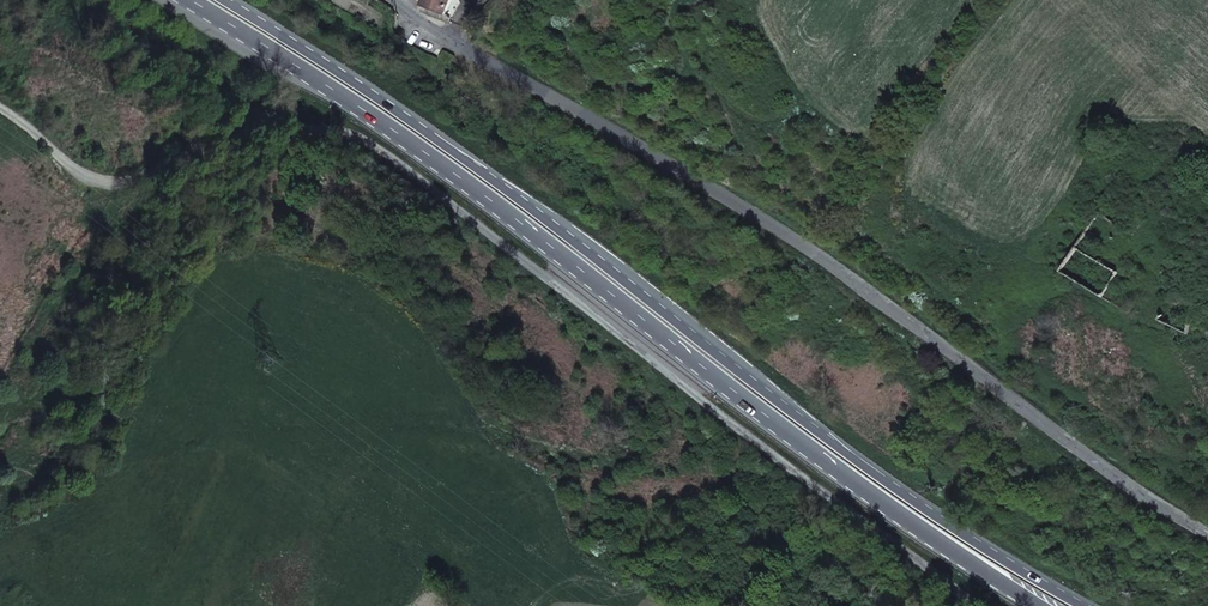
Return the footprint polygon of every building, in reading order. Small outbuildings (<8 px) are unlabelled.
[(424,8),(431,11),(444,15),(450,0),(426,0),(424,8)]
